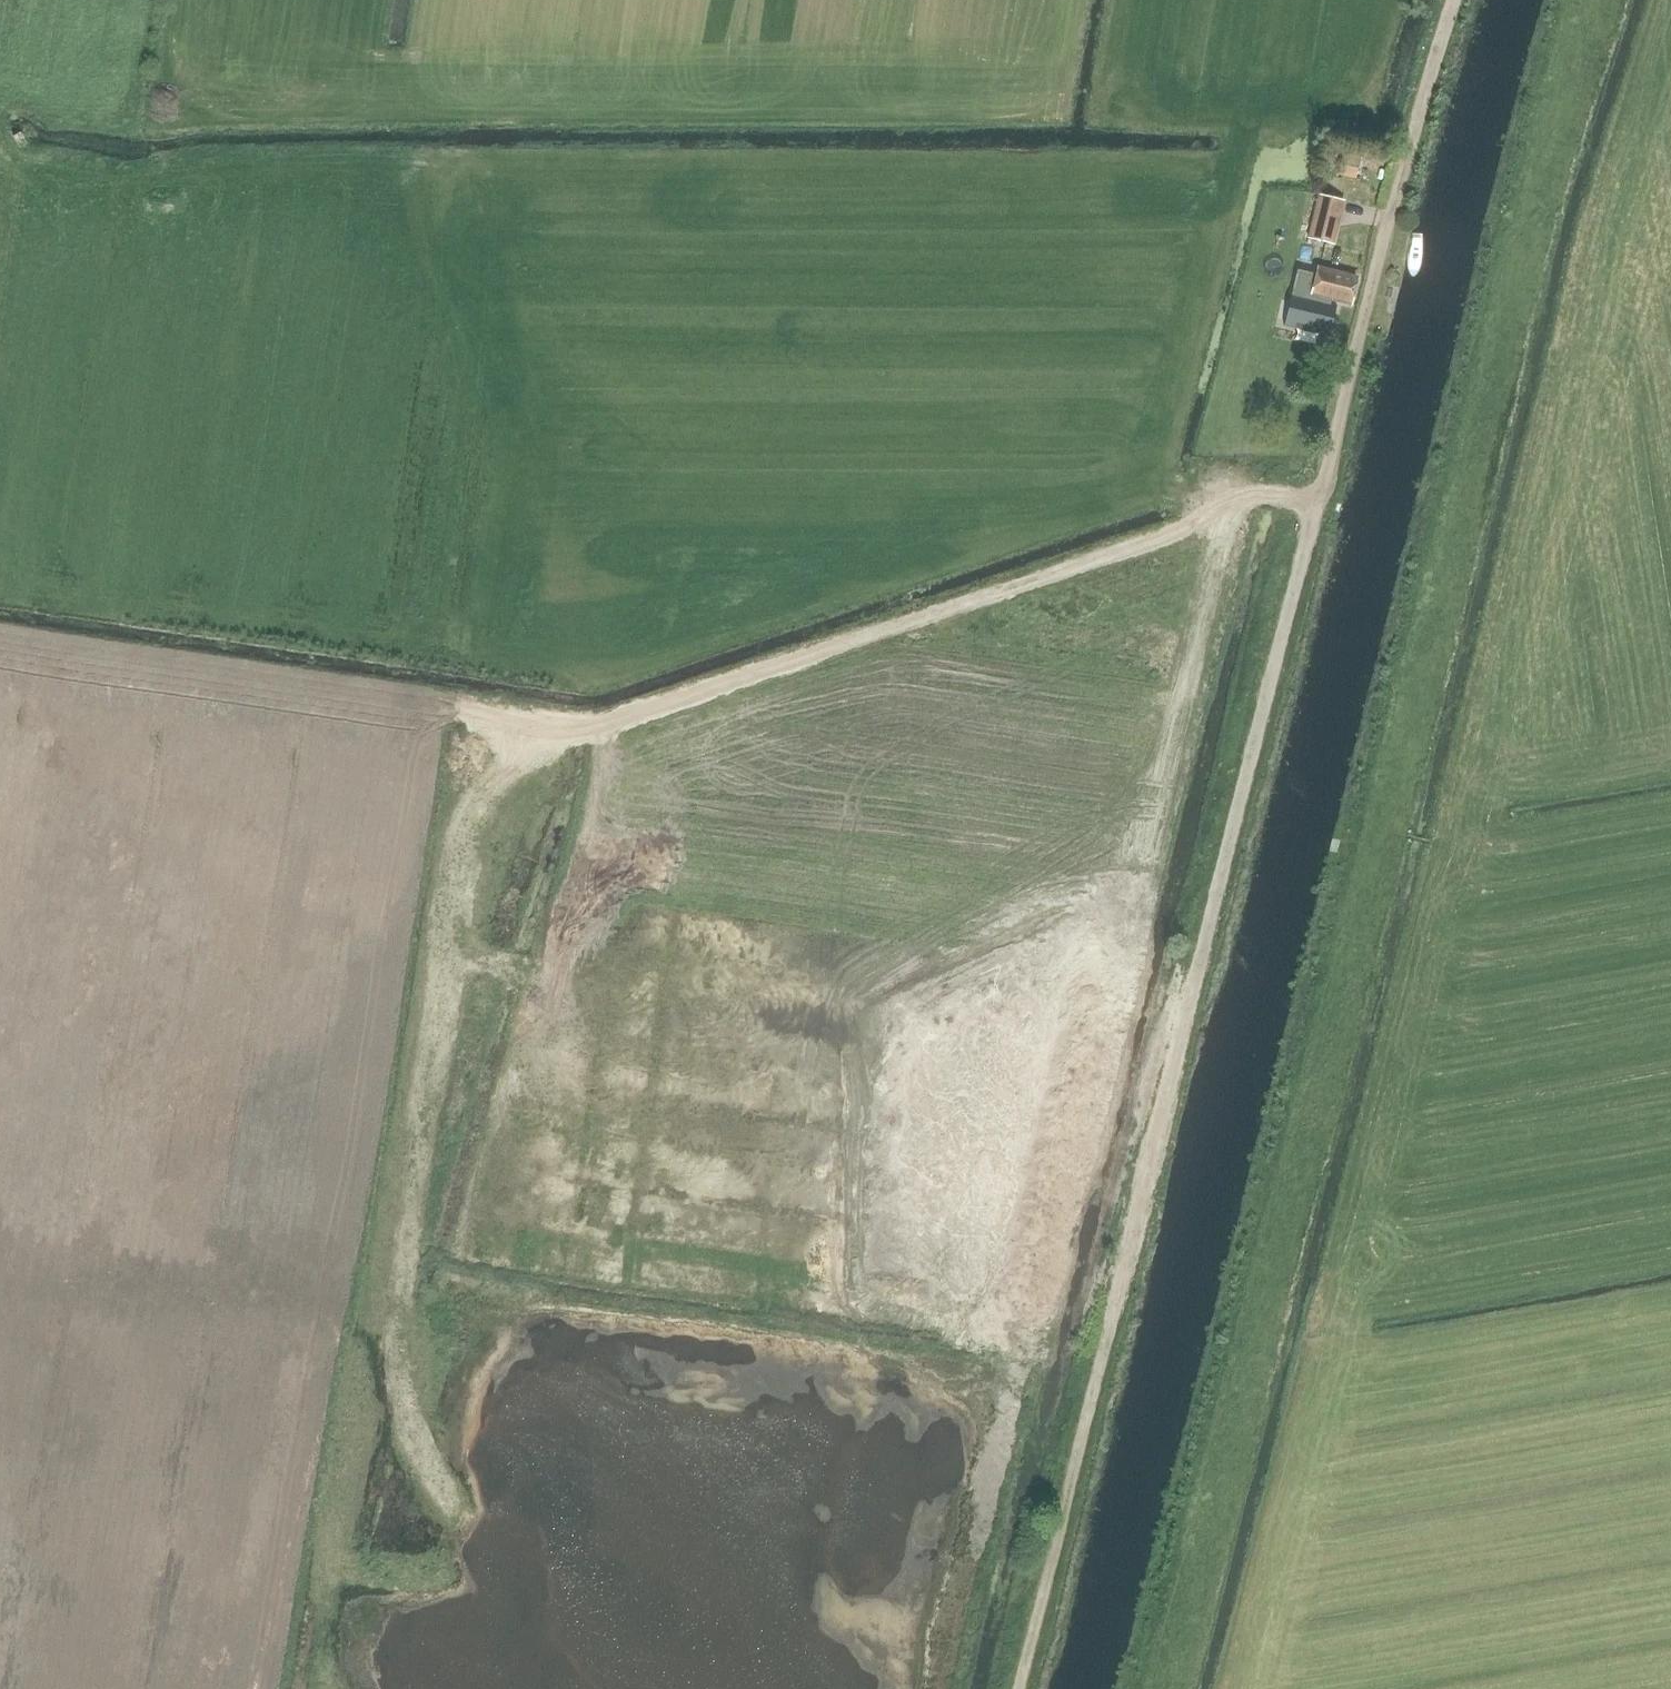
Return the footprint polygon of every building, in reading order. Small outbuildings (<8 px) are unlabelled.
[(1358,178),(1362,154),(1343,150),(1339,174),(1358,178)] [(1308,238),(1331,243),(1341,200),(1319,194),(1308,238)] [(1330,298),(1349,303),(1355,278),(1317,270),(1316,276),(1297,272),(1290,302),(1296,303),(1291,322),(1326,330),(1332,306),(1335,306),(1335,305),(1329,303),(1330,298)]
